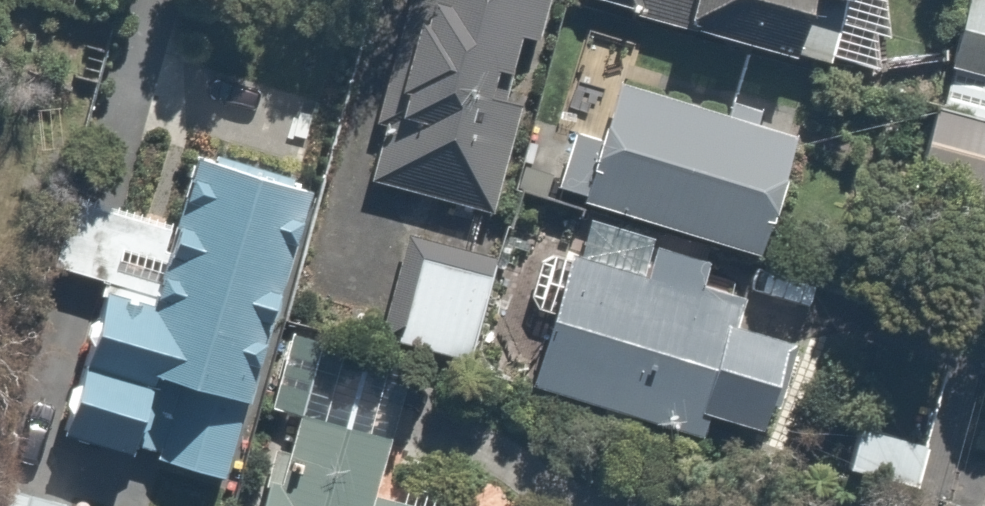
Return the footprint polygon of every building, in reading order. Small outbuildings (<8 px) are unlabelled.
[(474,28),(434,16),(399,131),(388,128),(371,186),(505,226),(539,112),(518,106),(550,0),(482,0),(474,28)] [(580,3),(652,25),(659,0),(581,0),(580,3)] [(693,42),(822,78),(843,0),(705,0),(693,42)] [(876,9),(878,0),(845,0),(876,9)] [(942,115),(924,179),(984,196),(984,0),(975,0),(942,115)] [(823,144),(622,83),(607,133),(575,123),(553,198),(786,268),(823,144)] [(109,297),(64,434),(231,489),(323,207),(201,167),(180,232),(80,199),(54,279),(109,297)] [(735,277),(659,254),(649,286),(579,264),(539,393),(691,440),(697,420),(784,447),(811,360),(749,341),(759,310),(728,300),(735,277)] [(502,288),(422,262),(393,349),(473,376),(502,288)] [(305,412),(285,481),(274,478),(265,505),(396,505),(414,443),(305,412)] [(889,438),(875,505),(937,505),(948,449),(889,438)] [(0,485),(0,505),(66,505),(0,485)]
